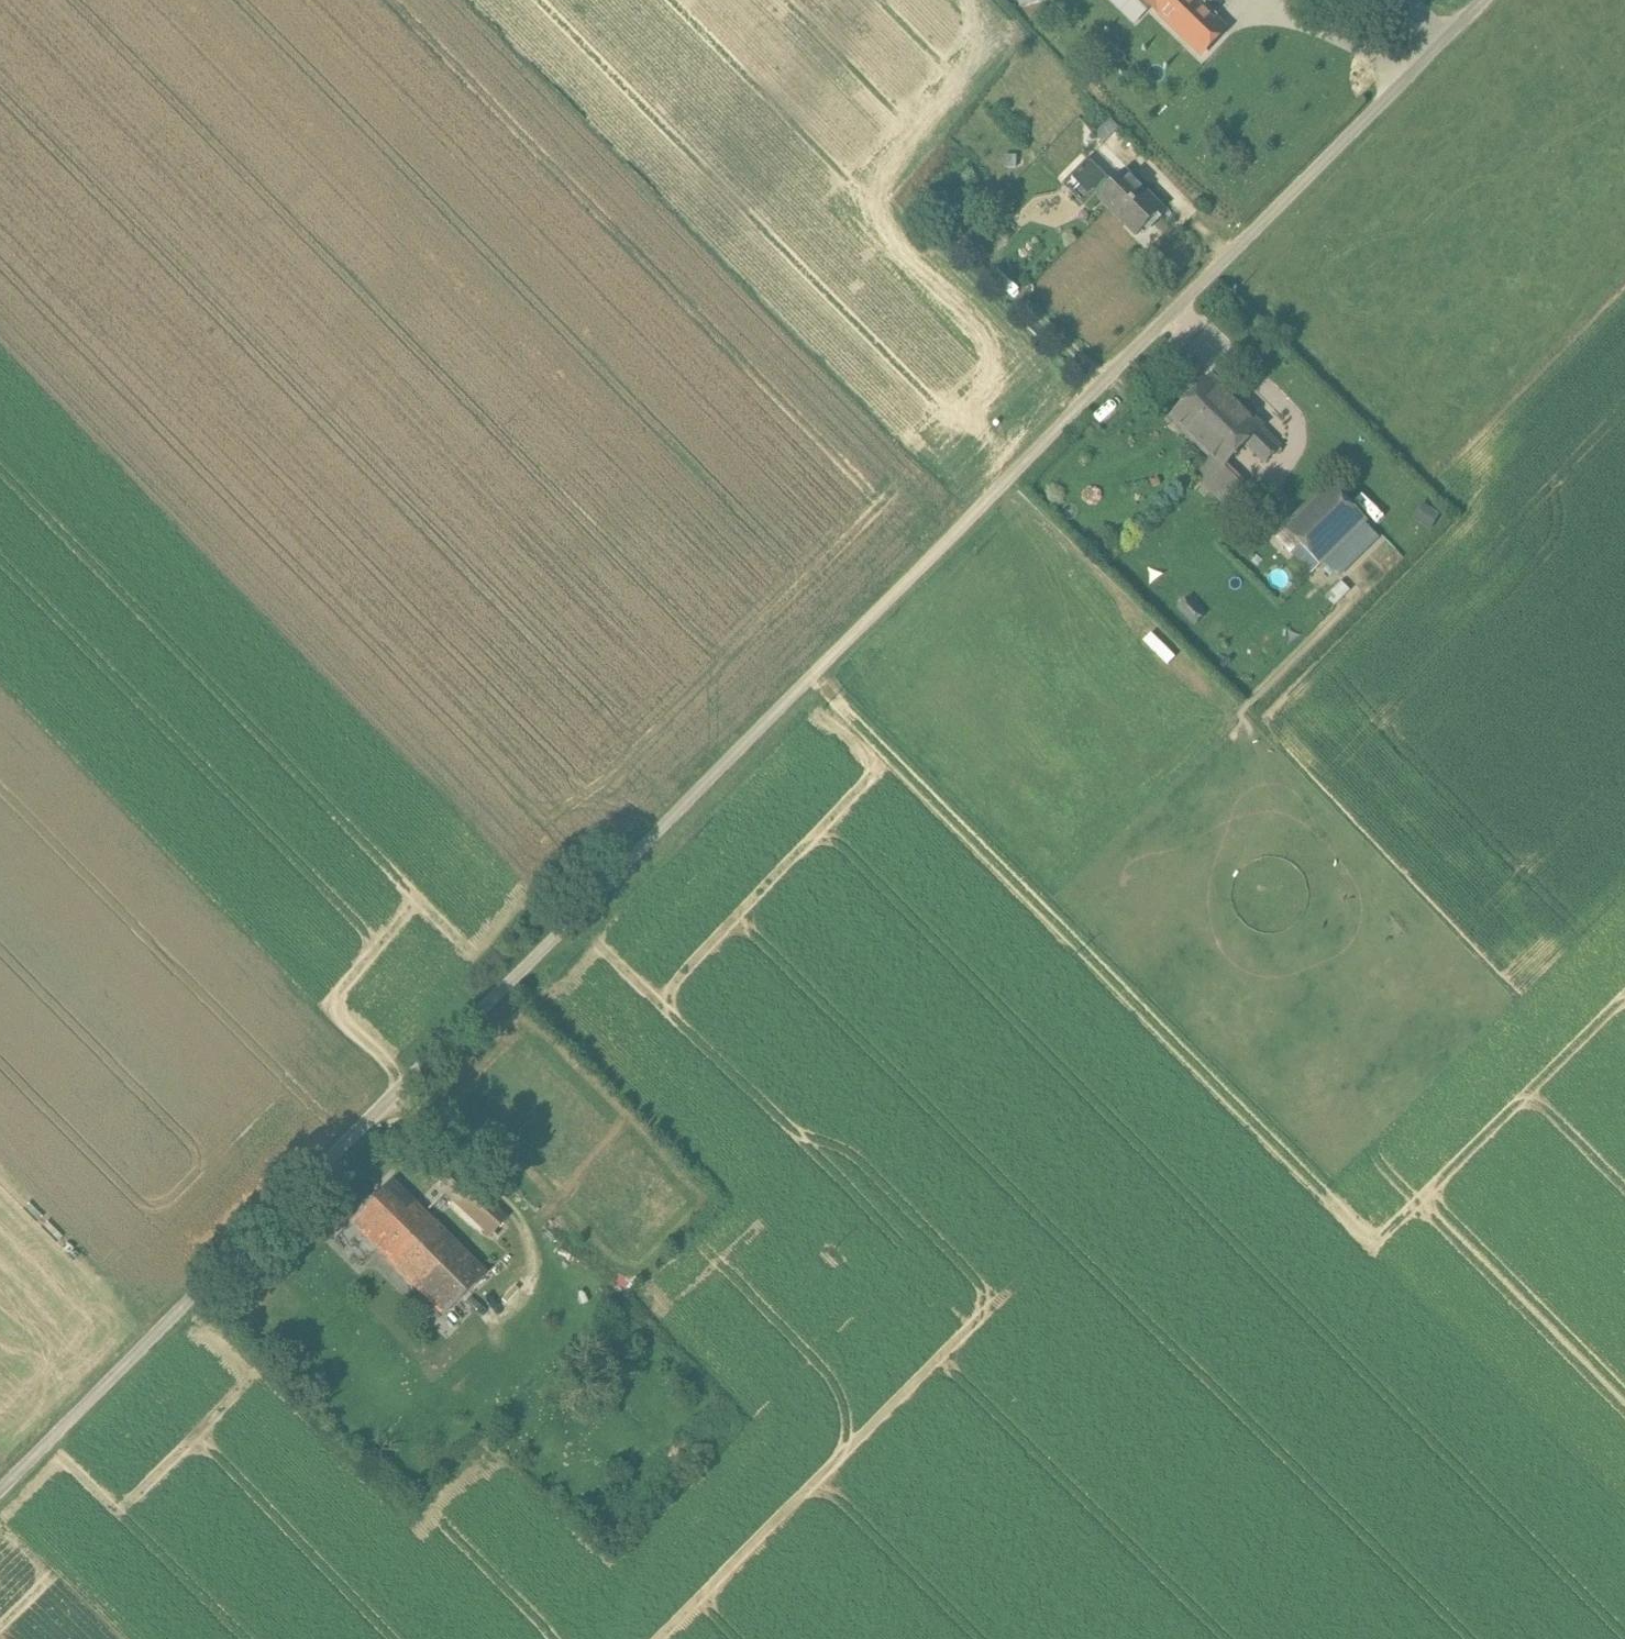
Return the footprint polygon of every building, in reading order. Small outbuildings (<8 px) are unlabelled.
[(1202,52),(1224,29),(1193,0),(1149,0),(1202,52)] [(1120,128),(1110,119),(1095,135),(1104,144),(1120,128)] [(1084,162),(1063,183),(1083,204),(1097,190),(1105,182),(1084,162)] [(1125,172),(1110,187),(1105,182),(1097,190),(1102,195),(1100,196),(1137,234),(1162,209),(1125,172)] [(1260,424),(1211,375),(1172,414),(1211,453),(1221,463),(1222,463),(1245,440),(1260,424)] [(1279,443),(1260,424),(1245,440),(1264,459),(1279,443)] [(1221,463),(1211,453),(1193,471),(1222,500),(1241,481),(1222,463),(1221,463)] [(1259,499),(1241,481),(1222,500),(1240,518),(1259,499)] [(1330,482),(1285,526),(1301,542),(1320,562),(1322,560),(1362,521),(1365,517),(1330,482)] [(1441,515),(1424,504),(1414,519),(1432,530),(1441,515)] [(1378,537),(1362,521),(1322,560),(1338,576),(1378,537)] [(1301,542),(1285,526),(1276,535),(1292,551),(1301,542)] [(1320,562),(1301,542),(1292,551),(1311,571),(1320,562)] [(1351,591),(1342,582),(1327,596),(1336,606),(1351,591)] [(1207,613),(1190,597),(1179,609),(1196,625),(1207,613)] [(504,1215),(453,1168),(438,1183),(489,1231),(504,1215)] [(416,1206),(391,1181),(352,1221),(394,1263),(434,1221),(418,1205),(416,1206)] [(484,1273),(434,1221),(394,1263),(443,1313),(484,1273)]
